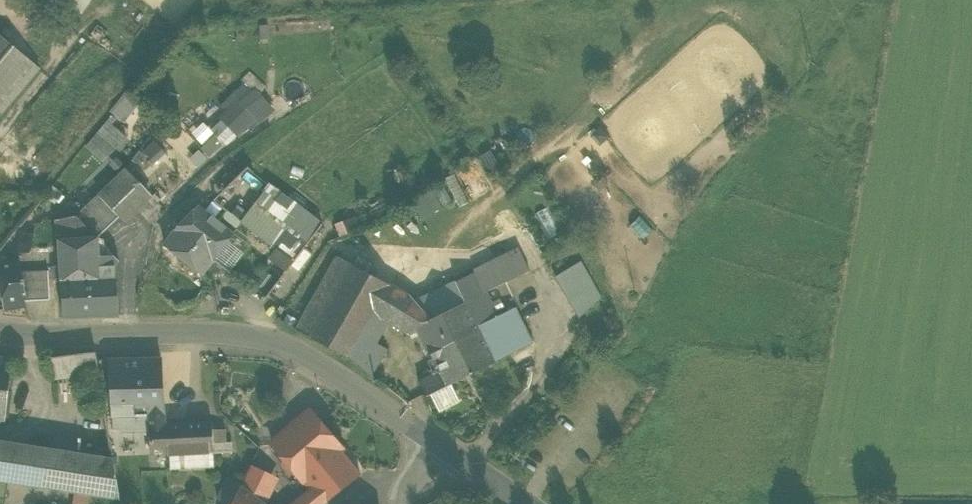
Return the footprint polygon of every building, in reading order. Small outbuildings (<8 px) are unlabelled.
[(56,0),(78,17),(91,0),(56,0)] [(38,67),(0,35),(0,113),(38,67)] [(237,99),(240,102),(252,90),(245,83),(233,94),(237,99)] [(252,90),(240,102),(257,119),(260,123),(275,109),(254,88),(252,90)] [(126,92),(110,112),(124,123),(140,103),(126,92)] [(222,118),(237,133),(244,125),(247,129),(257,119),(240,102),(237,99),(226,110),(228,112),(222,118)] [(86,147),(103,161),(128,137),(112,124),(117,118),(112,114),(86,147)] [(201,149),(209,157),(223,143),(215,135),(201,149)] [(155,141),(143,152),(154,163),(166,153),(155,141)] [(501,169),(490,151),(479,157),(489,175),(501,169)] [(119,217),(147,191),(125,168),(98,194),(119,217)] [(468,203),(454,174),(445,178),(459,207),(468,203)] [(241,222),(279,251),(293,261),(322,224),(270,184),(241,222)] [(452,201),(445,186),(435,191),(442,206),(452,201)] [(412,205),(422,220),(441,206),(431,192),(412,205)] [(75,216),(97,238),(119,217),(98,194),(75,216)] [(186,261),(204,272),(204,271),(213,259),(213,260),(228,241),(234,233),(232,232),(199,206),(188,216),(172,233),(173,234),(165,245),(186,261)] [(111,256),(99,257),(97,238),(75,216),(57,220),(60,266),(52,266),(53,280),(61,280),(63,317),(119,315),(116,278),(114,278),(113,266),(118,261),(111,256)] [(355,216),(335,224),(339,235),(360,228),(355,216)] [(21,232),(16,254),(20,254),(30,253),(34,234),(21,232)] [(241,251),(228,241),(213,260),(226,270),(241,251)] [(473,269),(474,272),(485,292),(529,270),(518,247),(473,269)] [(286,271),(293,261),(279,251),(271,260),(286,271)] [(296,329),(311,337),(352,263),(338,256),(296,329)] [(4,310),(24,307),(25,307),(25,302),(24,295),(25,294),(23,280),(22,280),(20,272),(18,258),(17,258),(0,261),(0,285),(4,310)] [(555,276),(580,317),(601,298),(580,261),(555,276)] [(388,284),(352,263),(311,337),(347,357),(372,313),(388,284)] [(24,295),(25,302),(50,300),(48,271),(23,272),(20,272),(22,280),(23,280),(25,294),(24,295)] [(497,317),(485,292),(474,272),(415,302),(408,305),(420,329),(435,360),(482,337),(477,326),(497,317)] [(388,284),(372,313),(385,320),(393,325),(406,333),(409,334),(420,329),(408,305),(415,302),(409,296),(388,284)] [(482,337),(495,362),(533,343),(516,308),(497,317),(477,326),(482,337)] [(372,339),(385,320),(372,313),(347,357),(372,376),(386,349),(372,339)] [(435,360),(437,364),(448,385),(450,384),(495,362),(482,337),(435,360)] [(96,352),(79,354),(82,376),(99,374),(97,359),(96,352)] [(53,379),(82,376),(79,354),(49,357),(49,358),(53,379)] [(5,421),(11,367),(12,357),(0,357),(0,421),(5,421)] [(112,416),(148,415),(165,414),(161,358),(108,359),(112,416)] [(112,416),(108,359),(97,359),(99,374),(108,429),(112,429),(112,416)] [(431,394),(448,385),(437,364),(430,367),(433,373),(419,380),(426,396),(431,394)] [(440,411),(459,401),(450,384),(448,385),(431,394),(440,411)] [(311,491),(326,502),(360,474),(338,447),(340,446),(311,412),(272,445),(311,491)] [(165,419),(165,414),(148,415),(149,427),(151,454),(167,453),(166,425),(165,419)] [(148,415),(112,416),(112,429),(121,428),(124,432),(140,431),(143,427),(149,427),(148,415)] [(212,422),(166,425),(167,453),(169,453),(214,451),(213,443),(212,429),(212,422)] [(8,481),(119,498),(113,460),(0,442),(0,503),(4,503),(8,481)] [(222,453),(232,453),(231,442),(220,443),(213,443),(214,451),(214,453),(222,453)] [(214,451),(169,453),(170,470),(214,468),(214,453),(214,451)] [(240,485),(262,502),(275,484),(249,469),(241,484),(240,485)] [(228,503),(231,503),(240,485),(241,484),(229,477),(218,499),(228,503)] [(262,502),(240,485),(231,503),(264,503),(262,502)] [(306,503),(323,503),(326,502),(311,491),(302,499),(306,503)]
